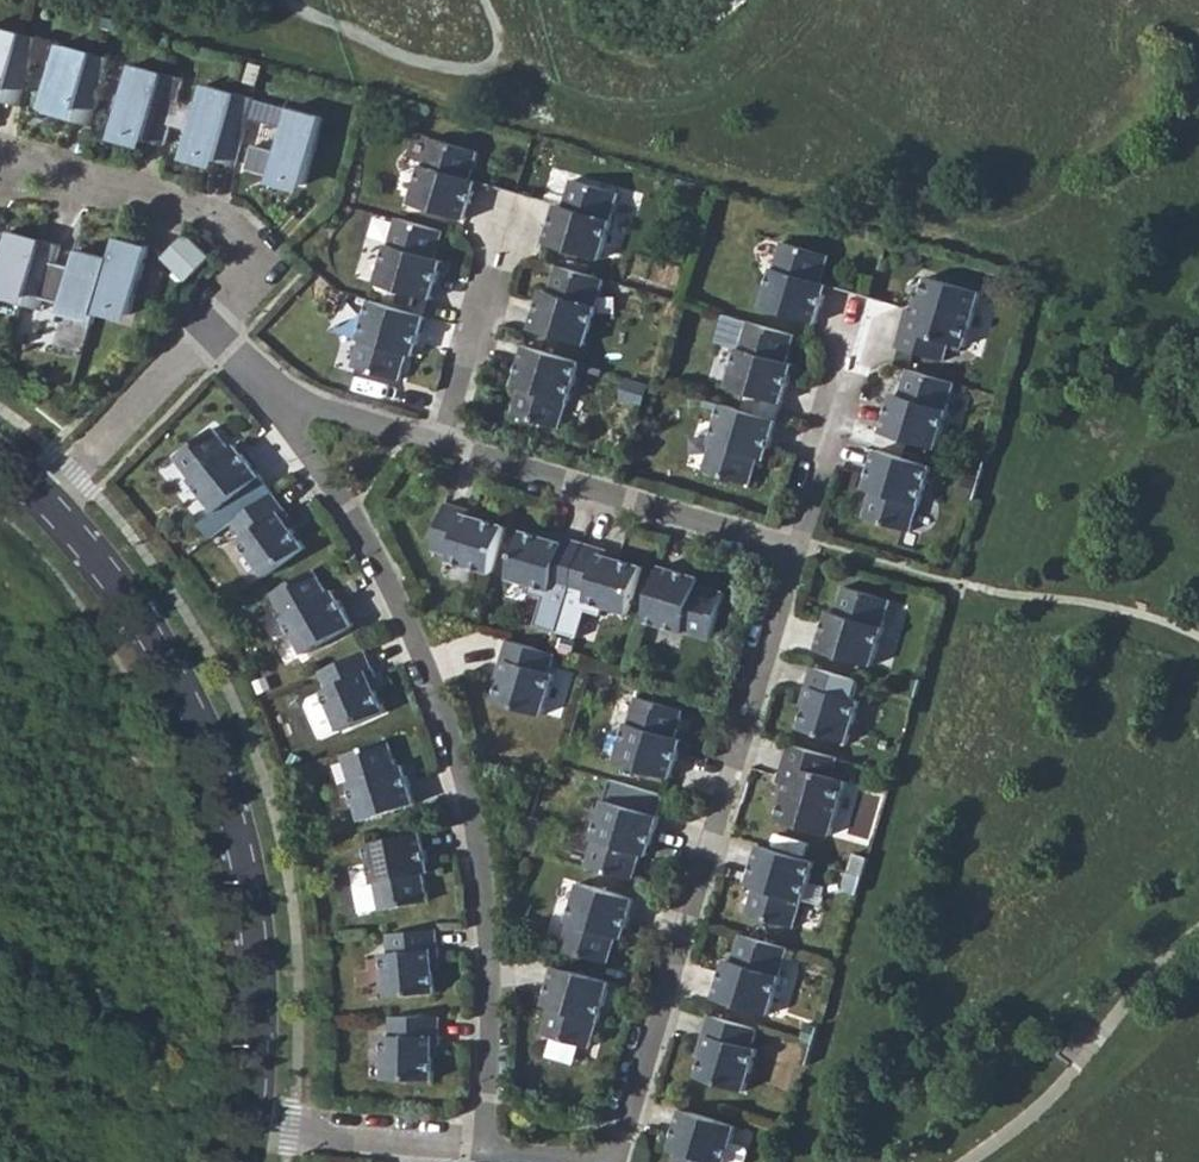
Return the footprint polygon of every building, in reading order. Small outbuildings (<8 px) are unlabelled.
[(0,28),(0,101),(2,102),(21,34),(0,28)] [(39,39),(21,34),(2,102),(20,107),(39,39)] [(92,53),(59,45),(41,112),(73,121),(92,53)] [(109,58),(92,53),(73,121),(91,126),(109,58)] [(164,73),(132,65),(113,132),(145,141),(164,73)] [(182,78),(164,73),(145,141),(163,146),(182,78)] [(236,93),(204,84),(185,152),(217,161),(236,93)] [(254,99),(236,93),(217,161),(236,166),(249,117),(253,100),(254,99)] [(253,100),(249,117),(285,128),(290,110),(253,100)] [(321,117),(290,109),(290,110),(285,128),(271,176),(303,185),(321,117)] [(145,141),(113,132),(111,138),(144,147),(145,141)] [(421,163),(409,202),(465,218),(474,190),(467,188),(470,178),(478,151),(429,137),(422,163),(421,163)] [(217,161),(185,152),(184,158),(216,167),(217,161)] [(303,185),(271,176),(270,182),(301,190),(303,185)] [(477,180),(470,178),(467,188),(474,190),(477,180)] [(619,192),(571,179),(564,206),(561,216),(554,214),(545,242),(601,259),(612,220),(611,220),(619,192)] [(556,204),(554,214),(561,216),(564,206),(556,204)] [(386,243),(375,282),(431,298),(439,270),(432,268),(435,258),(443,230),(395,216),(388,244),(386,243)] [(11,230),(0,271),(0,297),(26,304),(43,239),(11,230)] [(149,245),(117,236),(111,258),(98,304),(130,313),(149,245)] [(188,236),(165,260),(189,282),(212,258),(188,236)] [(98,304),(111,258),(79,249),(74,267),(56,263),(61,244),(43,239),(26,304),(43,309),(46,298),(64,304),(61,314),(93,322),(97,310),(98,304)] [(772,267),(760,306),(816,322),(825,294),(818,292),(821,282),(828,254),(780,241),(772,268),(772,267)] [(442,259),(435,258),(432,268),(439,270),(442,259)] [(606,279),(558,264),(550,292),(547,302),(540,300),(532,328),(588,345),(599,306),(598,306),(606,279)] [(980,292),(927,276),(921,296),(916,310),(910,309),(907,307),(896,346),(944,360),(949,341),(964,346),(980,292)] [(827,284),(821,282),(818,292),(825,294),(827,284)] [(543,290),(540,300),(547,302),(550,292),(543,290)] [(914,294),(910,309),(916,310),(921,296),(914,294)] [(417,344),(426,315),(370,299),(359,338),(352,365),(399,379),(407,353),(411,342),(417,344)] [(98,304),(97,310),(129,318),(130,313),(98,304)] [(763,325),(738,318),(730,345),(754,352),(743,390),(799,407),(807,378),(800,376),(803,366),(811,339),(763,325)] [(414,354),(417,344),(411,342),(407,353),(414,354)] [(570,400),(581,362),(526,345),(518,373),(524,375),(522,385),(521,386),(513,413),(561,427),(569,400),(570,400)] [(810,368),(803,366),(800,376),(807,378),(810,368)] [(956,382),(909,368),(901,395),(898,405),(890,403),(882,432),(938,448),(950,409),(948,409),(956,382)] [(515,384),(522,385),(524,375),(518,374),(515,384)] [(893,393),(890,403),(898,405),(900,395),(893,393)] [(768,447),(777,419),(721,403),(709,441),(710,442),(702,469),(750,483),(758,457),(758,456),(761,446),(768,447)] [(190,476),(214,509),(261,475),(244,451),(238,455),(231,446),(215,424),(174,453),(191,476),(190,476)] [(237,442),(231,446),(238,455),(244,451),(237,442)] [(765,458),(768,447),(761,446),(758,456),(765,458)] [(921,504),(932,465),(876,448),(868,477),(875,479),(872,489),(864,517),(912,531),(920,503),(921,504)] [(865,487),(872,489),(875,479),(868,477),(865,487)] [(273,491),(234,521),(244,536),(240,540),(266,575),(306,546),(292,527),(285,518),(290,514),(273,491)] [(474,510),(447,501),(433,549),(451,554),(450,560),(491,572),(505,525),(484,519),(472,515),(474,510)] [(922,503),(916,527),(931,531),(937,507),(922,503)] [(485,513),(474,510),(472,515),(484,519),(485,513)] [(290,514),(285,518),(292,527),(297,524),(290,514)] [(570,590),(584,543),(557,534),(556,540),(544,537),(523,530),(509,578),(550,590),(552,584),(570,590)] [(556,540),(557,534),(546,531),(544,537),(556,540)] [(611,550),(584,543),(570,590),(588,595),(587,601),(628,613),(642,566),(621,559),(609,556),(611,550)] [(622,554),(611,550),(609,556),(621,559),(622,554)] [(711,639),(725,591),(698,584),(688,581),(690,574),(662,566),(645,621),(684,633),(684,631),(711,639)] [(284,617),(305,652),(355,623),(340,597),(334,601),(329,592),(314,568),(271,592),(286,616),(284,617)] [(700,577),(690,574),(688,581),(698,583),(700,577)] [(892,599),(844,585),(836,612),(833,622),(826,620),(817,648),(874,665),(885,627),(884,626),(892,599)] [(829,610),(826,620),(833,622),(836,612),(829,610)] [(552,651),(511,639),(502,666),(508,668),(505,679),(498,700),(545,715),(558,674),(552,671),(558,654),(552,651)] [(377,679),(364,651),(311,674),(327,711),(328,711),(339,737),(385,718),(374,692),(370,682),(377,679)] [(508,668),(502,666),(499,677),(505,679),(508,668)] [(860,680),(813,666),(804,693),(810,694),(807,705),(800,727),(848,742),(860,700),(854,698),(860,680)] [(810,694),(804,693),(801,704),(807,705),(810,694)] [(626,721),(615,760),(671,777),(679,748),(672,746),(675,736),(683,709),(635,695),(628,722),(626,721)] [(682,738),(675,736),(672,746),(679,748),(682,738)] [(390,739),(343,754),(351,781),(350,781),(362,819),(418,802),(409,773),(402,775),(399,765),(390,739)] [(837,757),(790,743),(778,781),(781,782),(787,784),(783,799),(777,819),(830,835),(847,780),(832,776),(837,757)] [(405,763),(399,765),(402,775),(409,773),(405,763)] [(781,782),(777,796),(783,799),(787,784),(781,782)] [(651,844),(659,815),(604,799),(592,837),(593,838),(585,865),(634,879),(641,852),(644,842),(651,844)] [(423,831),(366,842),(375,882),(376,882),(380,910),(429,900),(424,872),(422,862),(429,860),(423,831)] [(526,831),(522,846),(537,850),(539,840),(535,832),(526,831)] [(648,854),(651,844),(644,842),(641,852),(648,854)] [(816,862),(760,844),(751,873),(758,875),(755,885),(747,912),(795,927),(803,900),(804,900),(816,862)] [(873,860),(858,855),(854,872),(868,877),(873,860)] [(422,862),(424,872),(431,871),(429,860),(422,862)] [(854,872),(849,889),(863,893),(868,877),(854,872)] [(758,875),(751,873),(748,883),(755,885),(758,875)] [(627,927),(635,898),(579,882),(568,920),(568,921),(561,948),(609,962),(616,937),(617,935),(620,925),(627,927)] [(617,935),(623,937),(627,927),(620,925),(617,935)] [(437,929),(388,932),(390,952),(384,952),(388,995),(437,991),(435,969),(434,957),(440,956),(437,929)] [(789,947),(741,933),(733,960),(729,970),(723,968),(714,997),(770,1014),(782,975),(781,975),(789,947)] [(726,958),(723,968),(729,970),(733,960),(726,958)] [(599,1020),(610,981),(555,965),(547,993),(553,995),(550,1006),(542,1032),(590,1046),(598,1020),(599,1020)] [(543,1003),(550,1006),(553,995),(547,993),(543,1003)] [(757,1028),(710,1014),(701,1041),(707,1043),(704,1054),(697,1076),(744,1090),(757,1048),(751,1047),(757,1028)] [(441,1016),(391,1015),(391,1035),(385,1034),(385,1078),(434,1078),(434,1055),(434,1044),(440,1044),(441,1016)] [(707,1043),(701,1041),(698,1053),(704,1054),(707,1043)] [(682,1109),(673,1137),(680,1139),(677,1149),(673,1161),(727,1161),(728,1161),(745,1161),(749,1150),(746,1146),(732,1141),(737,1125),(682,1109)] [(680,1139),(673,1137),(670,1147),(677,1149),(680,1139)]
